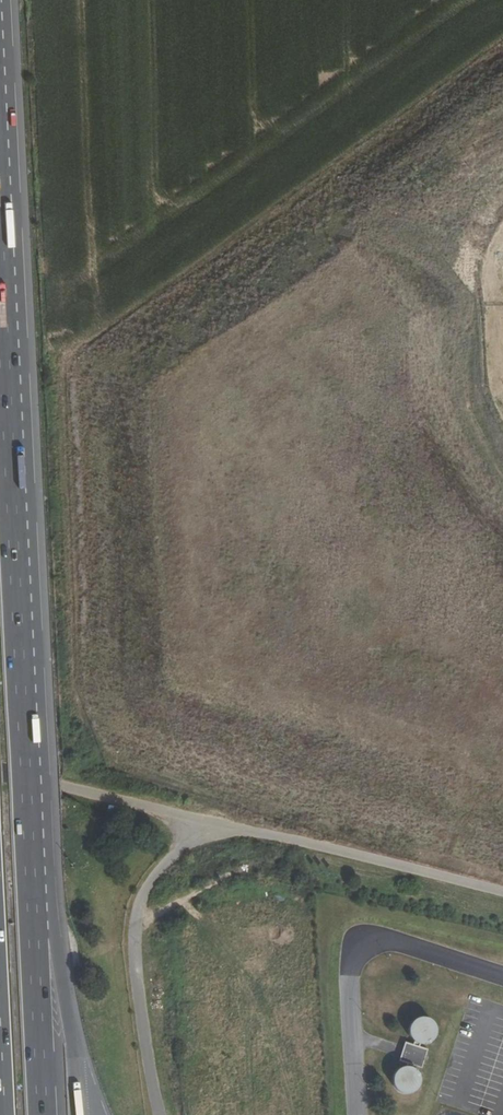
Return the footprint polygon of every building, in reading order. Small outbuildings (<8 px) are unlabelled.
[(428,1044),(430,1043),(431,1042),(434,1040),(436,1036),(437,1032),(437,1027),(436,1025),(435,1023),(432,1020),(429,1018),(426,1018),(424,1017),(419,1018),(416,1020),(414,1021),(413,1023),(411,1026),(410,1030),(410,1035),(412,1038),(415,1042),(417,1043),(419,1044),(421,1044),(426,1044),(428,1044)] [(408,1064),(407,1067),(409,1067),(411,1067),(414,1068),(415,1066),(423,1068),(429,1049),(420,1047),(421,1044),(419,1044),(417,1043),(415,1042),(414,1045),(406,1042),(400,1061),(408,1064)] [(409,1067),(407,1067),(406,1067),(404,1067),(402,1068),(399,1070),(398,1071),(397,1072),(395,1075),(394,1077),(394,1080),(394,1083),(395,1085),(397,1089),(399,1090),(401,1092),(403,1093),(405,1094),(410,1094),(413,1093),(415,1091),(417,1090),(419,1088),(420,1086),(421,1084),(421,1079),(421,1077),(420,1075),(419,1073),(417,1071),(415,1069),(414,1068),(411,1067),(409,1067)]
